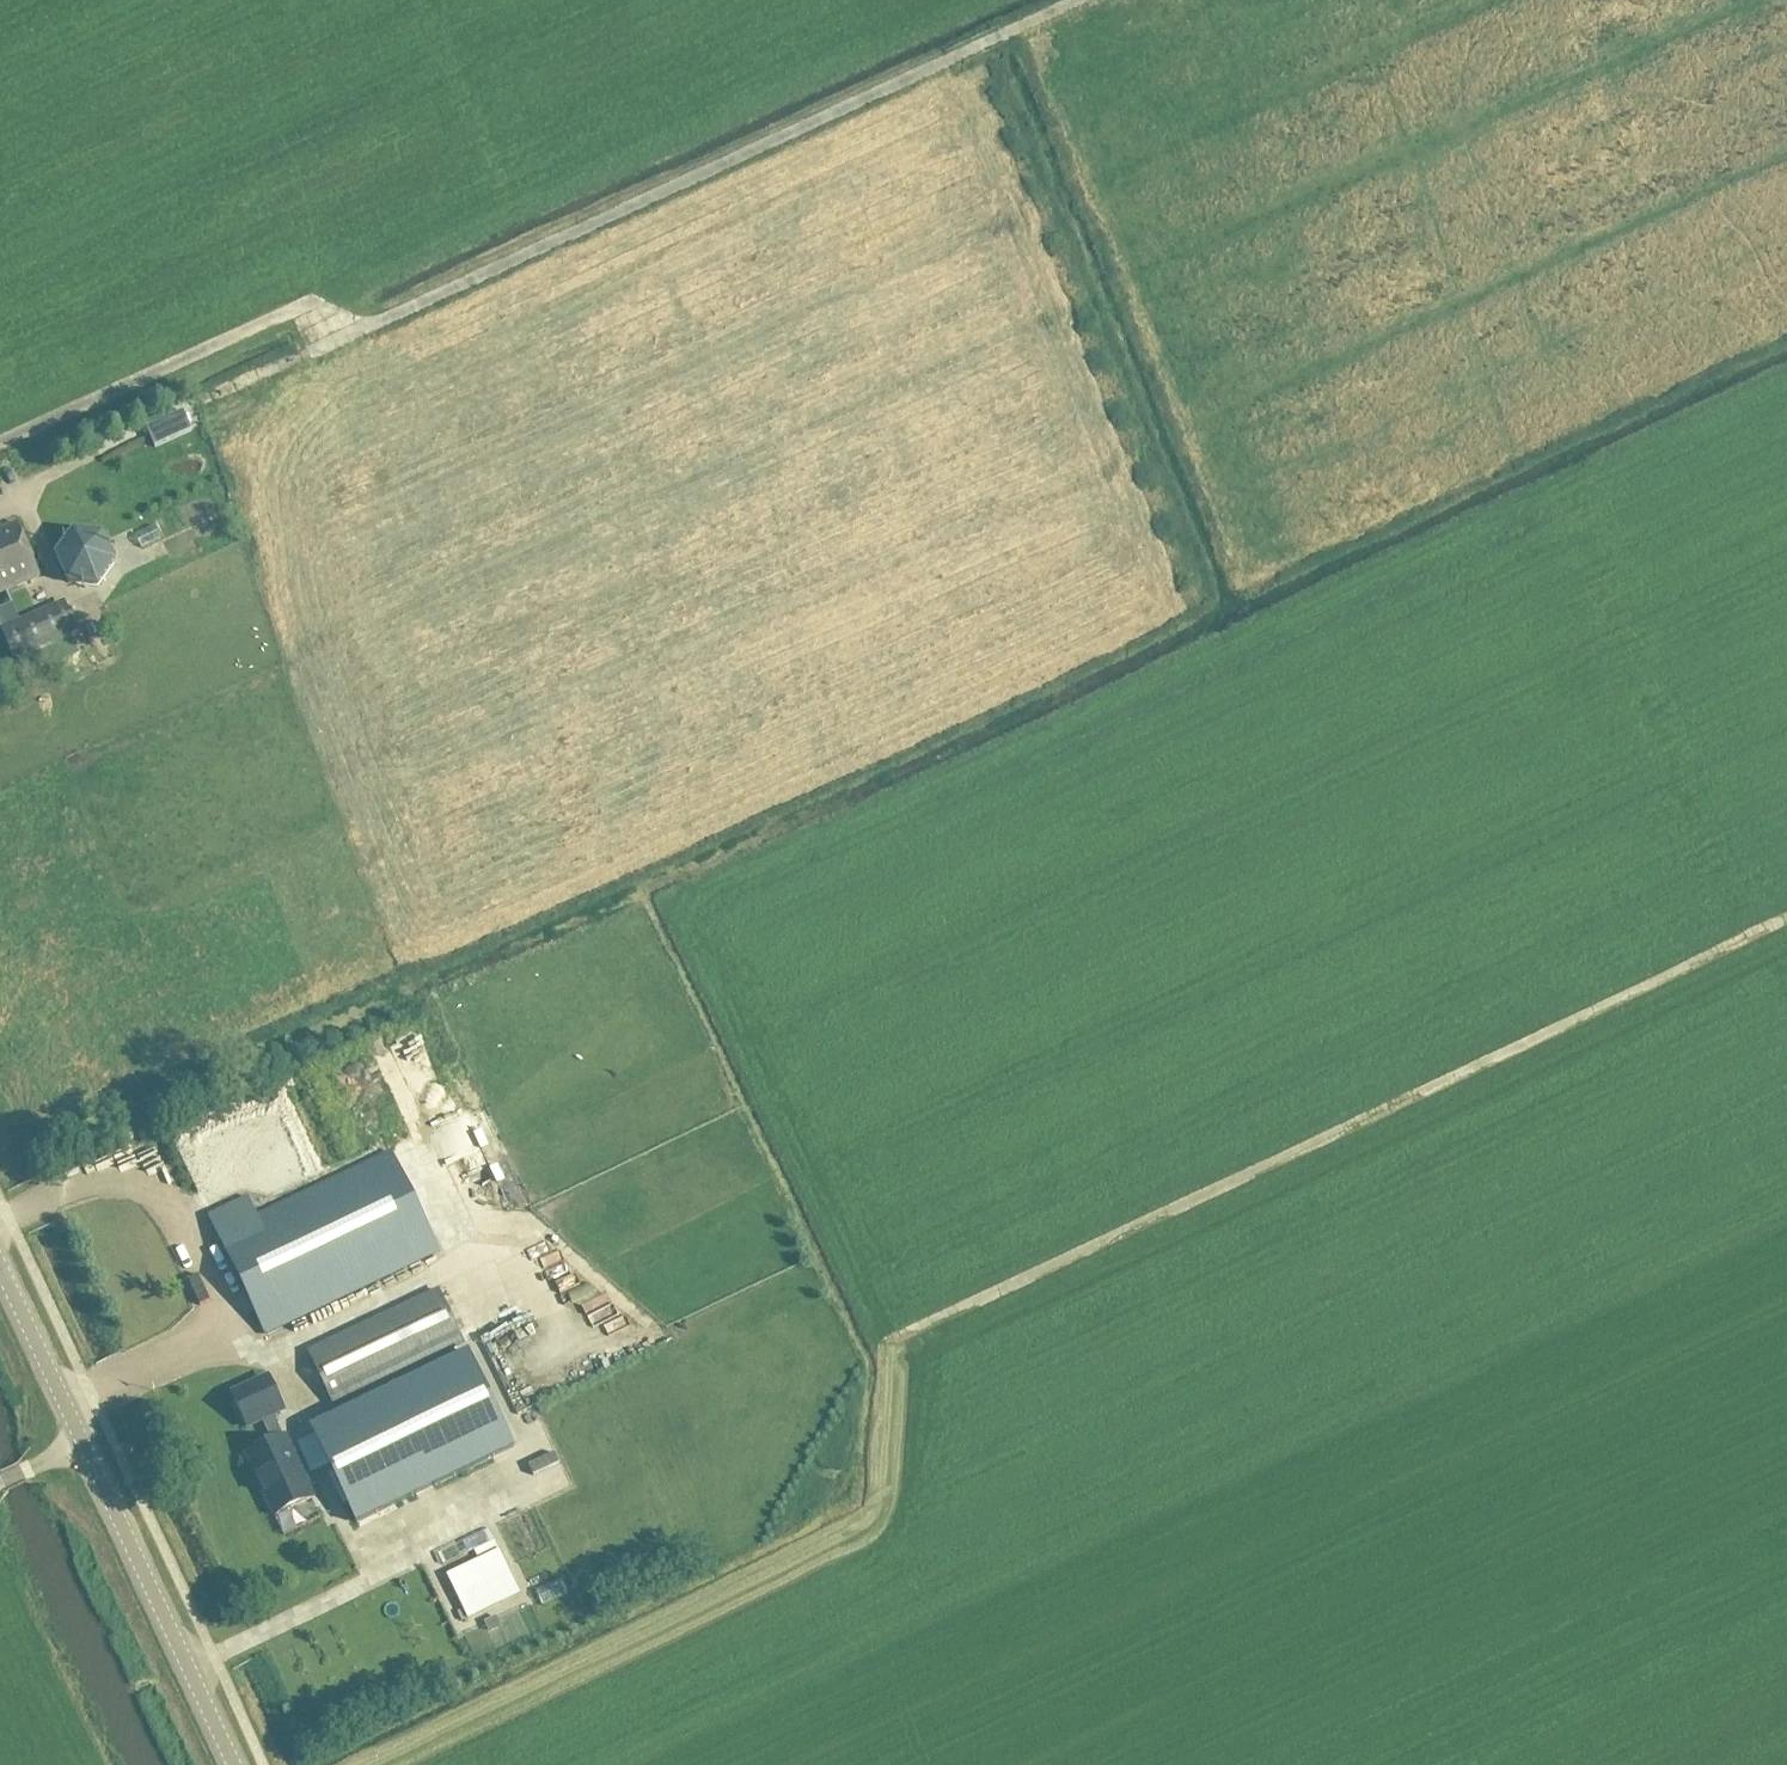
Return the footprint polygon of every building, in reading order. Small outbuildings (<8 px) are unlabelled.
[(146,428),(155,447),(191,430),(183,411),(146,428)] [(155,468),(148,447),(135,451),(142,472),(155,468)] [(40,576),(16,523),(0,531),(0,593),(40,576)] [(145,524),(123,531),(128,546),(150,538),(145,524)] [(102,537),(73,534),(57,557),(68,583),(97,586),(114,563),(102,537)] [(305,1120),(294,1098),(240,1124),(258,1160),(277,1151),(284,1166),(334,1142),(320,1113),(305,1120)] [(133,1140),(130,1133),(119,1138),(122,1145),(133,1140)] [(265,1334),(438,1252),(390,1153),(257,1217),(247,1196),(208,1215),(265,1334)] [(308,1354),(333,1406),(462,1345),(438,1292),(308,1354)] [(513,1451),(467,1355),(311,1430),(356,1525),(513,1451)] [(246,1427),(260,1421),(271,1443),(246,1455),(275,1517),(312,1499),(283,1437),(283,1438),(272,1415),(283,1410),(268,1378),(231,1395),(246,1427)] [(498,1551),(447,1576),(462,1607),(467,1618),(502,1601),(496,1590),(513,1582),(498,1551)] [(501,1625),(497,1618),(483,1624),(487,1632),(501,1625)]
